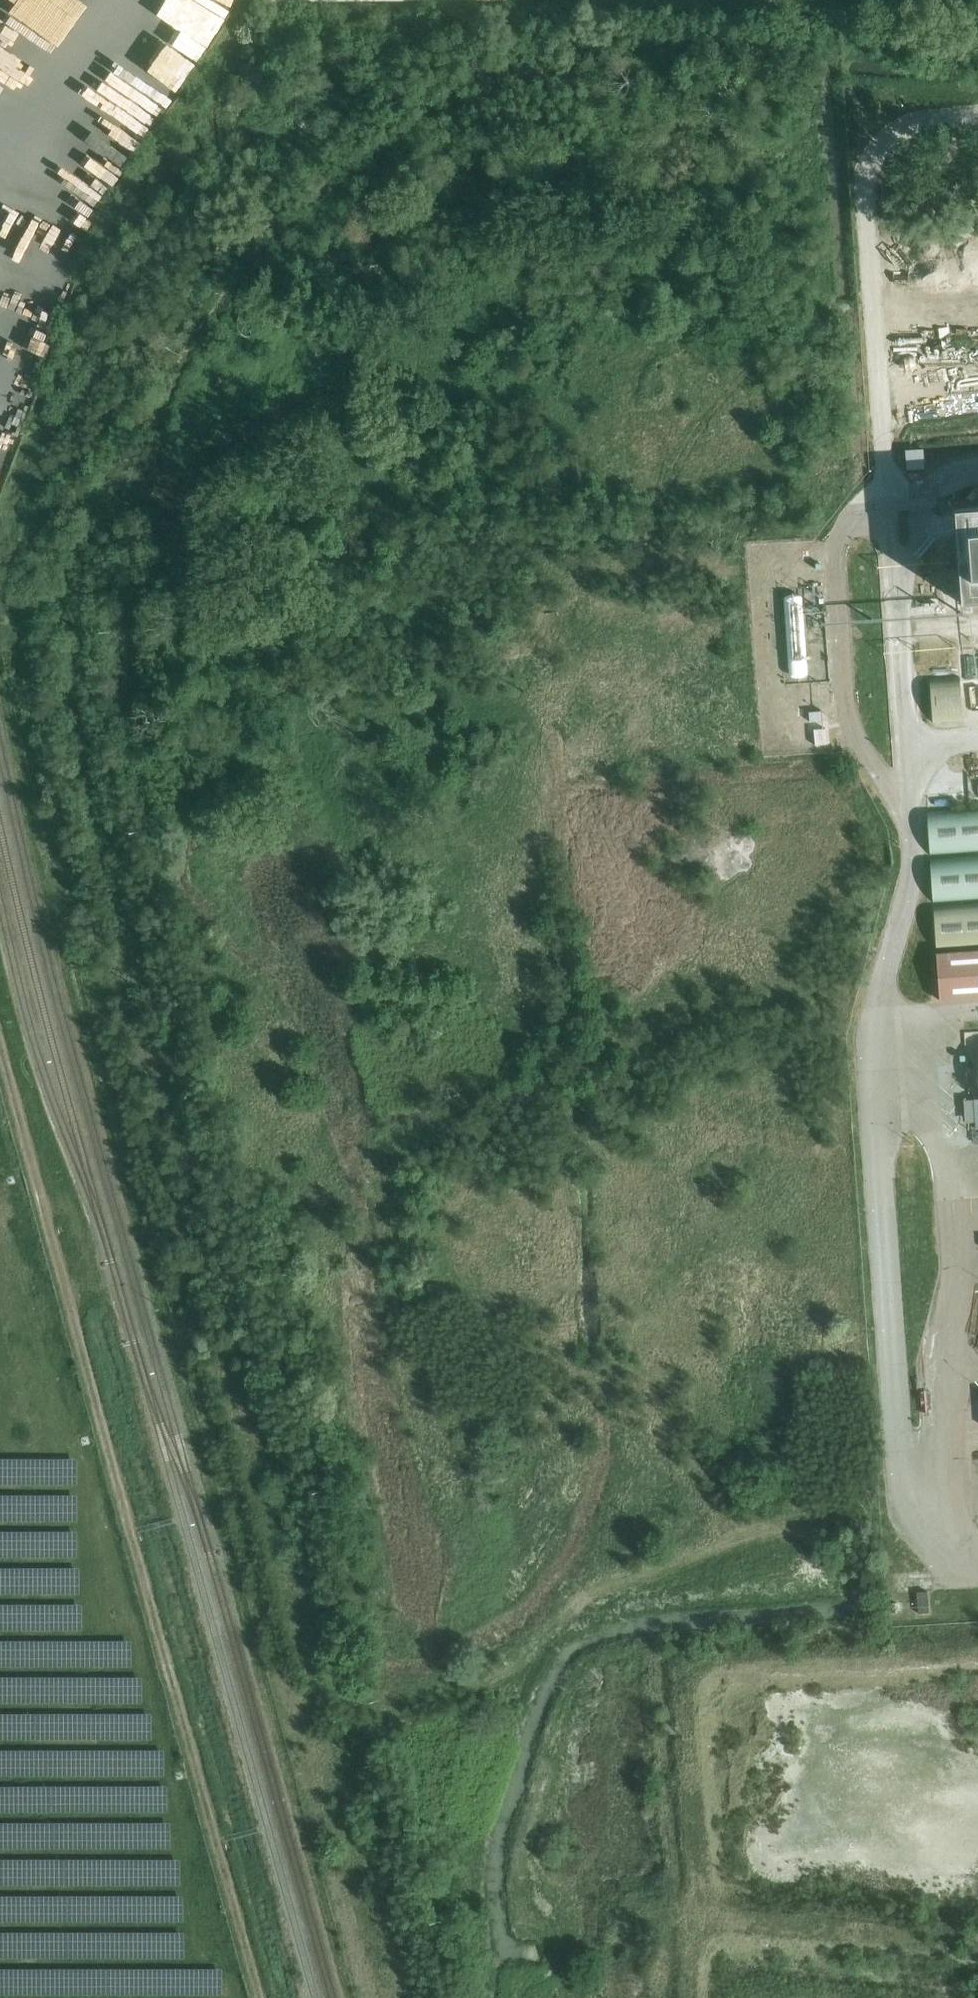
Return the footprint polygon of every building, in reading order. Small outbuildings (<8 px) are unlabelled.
[(106,0),(19,0),(7,20),(56,48),(63,36),(81,46),(106,0)] [(216,11),(226,14),(230,0),(219,0),(216,11)] [(197,43),(210,50),(222,29),(210,22),(197,43)] [(9,28),(0,23),(0,40),(2,41),(9,28)] [(0,54),(0,60),(49,95),(56,85),(31,67),(34,62),(8,43),(0,54)] [(912,445),(911,466),(929,466),(930,446),(912,445)] [(977,604),(977,510),(955,512),(961,605),(977,604)] [(808,597),(793,597),(794,675),(810,675),(808,597)] [(964,722),(961,678),(931,680),(934,724),(964,722)] [(816,742),(830,742),(830,707),(816,707),(816,742)] [(930,854),(977,851),(977,807),(927,810),(930,854)] [(977,899),(977,855),(930,858),(933,902),(977,899)] [(934,906),(936,950),(977,947),(977,903),(934,906)] [(940,999),(977,996),(977,949),(937,952),(940,999)] [(930,1613),(928,1591),(917,1591),(919,1614),(930,1613)]
